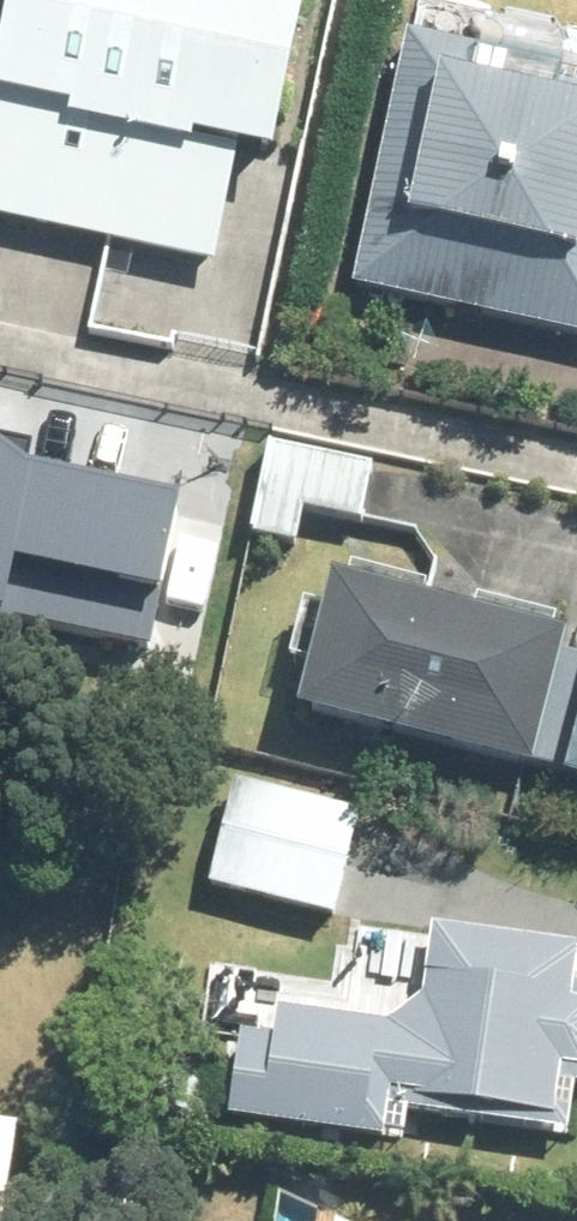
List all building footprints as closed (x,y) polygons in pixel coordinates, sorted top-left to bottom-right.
[(232,152),(264,158),(293,0),(4,0),(0,19),(0,212),(210,256),(232,152)] [(473,48),(475,39),(403,25),(349,282),(576,331),(576,70),(473,48)] [(371,460),(270,439),(252,528),(331,544),(339,503),(361,507),(371,460)] [(7,610),(16,567),(77,580),(68,623),(155,641),(184,498),(28,466),(0,446),(0,609),(7,610)] [(326,573),(294,700),(516,757),(523,759),(525,752),(552,643),(557,628),(523,621),(449,602),(396,588),(326,573)] [(557,775),(576,780),(576,699),(557,775)] [(367,827),(239,797),(214,901),(342,932),(367,827)] [(441,946),(430,1015),(396,1039),(288,1023),(283,1057),(250,1051),(239,1134),(393,1157),(398,1125),(573,1151),(576,1125),(576,965),(441,946)] [(13,1119),(0,1117),(0,1201),(13,1119)]
